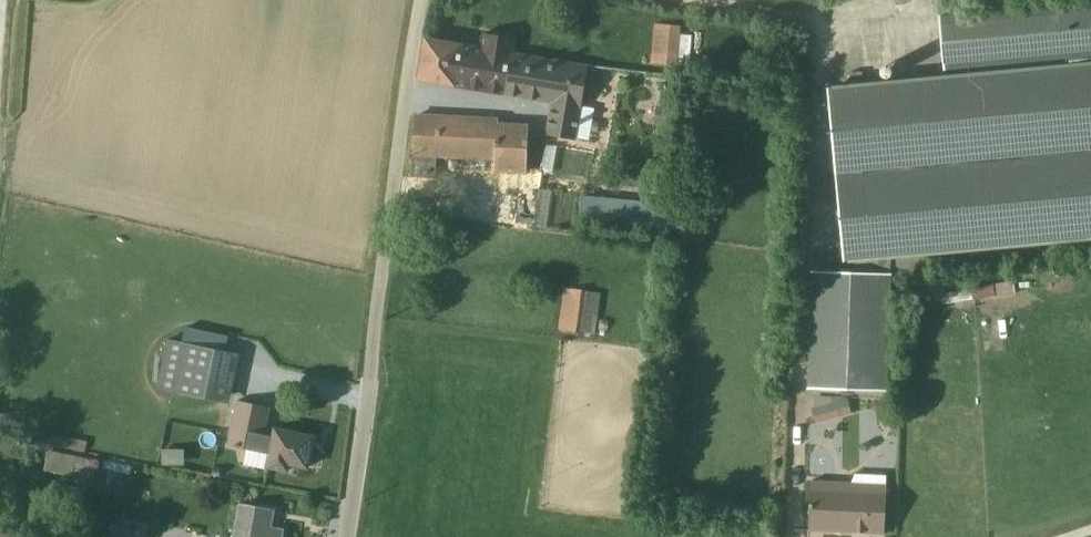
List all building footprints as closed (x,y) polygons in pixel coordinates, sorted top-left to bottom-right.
[(942,70),(1090,57),(1090,4),(939,17),(942,70)] [(679,27),(653,25),(650,64),(676,67),(676,64),(688,65),(690,37),(678,36),(679,27)] [(425,41),(418,80),(452,86),(452,89),(501,97),(510,55),(512,39),(484,34),(481,50),(425,41)] [(543,135),(572,141),(585,68),(510,55),(501,97),(549,105),(543,135)] [(918,81),(916,71),(914,70),(906,71),(905,72),(906,82),(828,91),(845,275),(810,273),(808,388),(886,390),(890,277),(924,275),(923,253),(1090,237),(1090,66),(918,81)] [(669,109),(655,107),(652,126),(667,128),(669,109)] [(414,117),(411,177),(434,179),(435,159),(493,161),(496,121),(414,117)] [(525,175),(527,125),(496,123),(493,161),(493,173),(525,175)] [(544,146),(540,173),(551,174),(555,148),(544,146)] [(537,190),(532,227),(545,229),(550,192),(537,190)] [(579,220),(682,229),(684,207),(593,198),(593,193),(582,192),(579,220)] [(585,291),(563,288),(557,330),(594,335),(600,294),(585,292),(585,291)] [(165,341),(156,390),(228,405),(238,358),(165,341)] [(850,416),(848,396),(812,399),(813,419),(850,416)] [(235,402),(226,446),(246,451),(242,466),(265,471),(266,468),(286,472),(287,465),(305,468),(312,439),(271,430),(269,437),(264,436),(269,409),(235,402)] [(86,443),(15,427),(13,437),(84,452),(86,443)] [(160,465),(183,466),(183,450),(160,450),(160,465)] [(49,452),(44,471),(71,477),(78,491),(96,483),(85,460),(49,452)] [(809,482),(807,531),(883,535),(885,477),(852,475),(850,484),(809,482)] [(238,504),(231,536),(281,536),(282,531),(269,528),(273,511),(238,504)] [(108,527),(110,536),(130,536),(127,523),(108,527)]
